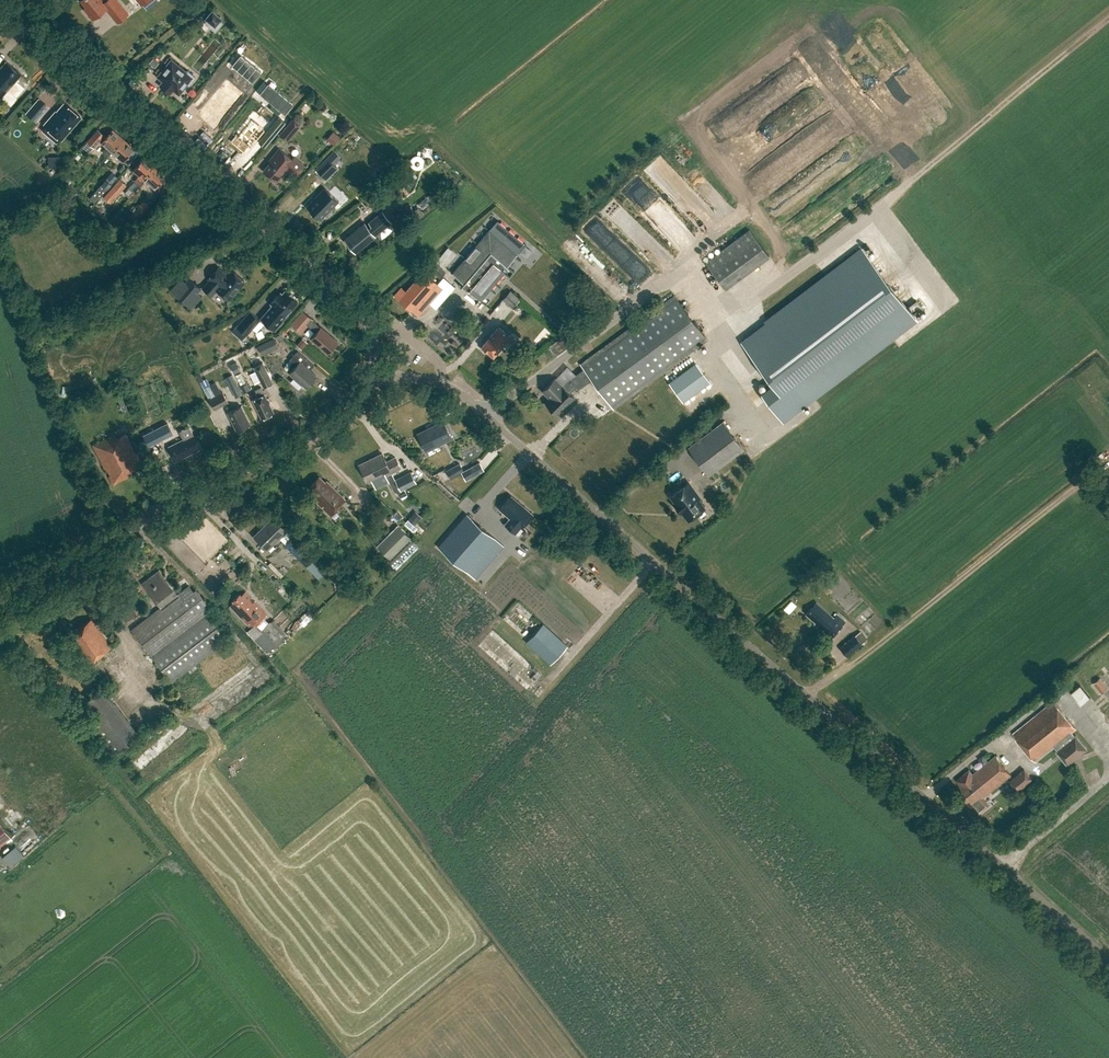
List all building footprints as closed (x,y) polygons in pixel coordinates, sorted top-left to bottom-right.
[(89,9),(87,11),(93,18),(106,7),(118,22),(129,13),(118,0),(105,0),(82,0),(89,9)] [(215,27),(221,19),(212,11),(205,19),(215,27)] [(817,45),(816,46),(822,53),(832,45),(810,18),(801,25),(817,45)] [(255,68),(262,59),(245,44),(237,55),(255,68)] [(163,80),(160,84),(170,92),(173,89),(179,93),(188,83),(189,84),(196,76),(188,70),(187,71),(172,58),(157,76),(163,80)] [(1,97),(22,73),(7,60),(0,68),(0,97),(1,97)] [(269,83),(260,94),(285,115),(294,104),(269,83)] [(25,113),(36,122),(49,106),(39,98),(25,113)] [(80,116),(65,103),(55,116),(53,115),(45,125),(46,126),(43,131),(48,136),(52,131),(61,138),(80,116)] [(230,129),(219,140),(234,153),(243,144),(245,146),(249,142),(246,140),(254,130),(257,133),(268,120),(250,104),(227,127),(230,129)] [(292,118),(279,134),(288,141),(301,125),(292,118)] [(124,138),(113,128),(101,142),(107,146),(102,151),(108,156),(112,151),(124,138)] [(332,131),(327,140),(336,146),(341,137),(332,131)] [(94,134),(87,142),(94,148),(101,140),(94,134)] [(124,138),(112,151),(123,161),(135,147),(124,138)] [(274,154),(275,155),(264,170),(277,181),(288,167),(296,174),(304,164),(294,156),(292,158),(280,147),(274,154)] [(372,153),(365,157),(375,176),(382,173),(372,153)] [(61,167),(60,156),(48,157),(48,168),(61,167)] [(145,156),(133,169),(145,179),(156,166),(145,156)] [(327,158),(316,169),(326,178),(336,167),(327,158)] [(156,166),(145,179),(155,189),(167,175),(156,166)] [(135,180),(138,173),(127,168),(124,174),(135,180)] [(108,188),(118,176),(112,171),(102,183),(108,188)] [(127,184),(120,178),(102,199),(109,205),(127,184)] [(313,206),(325,216),(340,201),(328,190),(313,206)] [(144,200),(131,215),(137,221),(150,206),(144,200)] [(404,207),(394,216),(399,222),(409,213),(404,207)] [(374,234),(390,221),(382,212),(369,223),(371,225),(369,227),(365,222),(345,239),(355,252),(375,235),(374,234)] [(490,230),(453,273),(465,283),(467,281),(473,286),(470,290),(482,301),(506,272),(501,269),(506,264),(508,266),(518,254),(516,253),(518,251),(519,252),(526,244),(498,220),(491,228),(492,229),(491,231),(490,230)] [(752,229),(706,260),(724,288),(771,258),(752,229)] [(448,248),(437,260),(445,267),(456,254),(448,248)] [(761,392),(783,422),(815,398),(814,397),(915,320),(861,249),(741,341),(773,383),(761,392)] [(440,278),(445,271),(435,262),(429,269),(440,278)] [(227,275),(218,267),(209,277),(211,279),(204,288),(211,294),(216,287),(229,298),(244,280),(232,269),(227,275)] [(401,287),(395,295),(419,316),(443,287),(423,270),(406,291),(401,287)] [(187,303),(201,287),(190,278),(176,293),(187,303)] [(298,301),(285,290),(282,294),(280,292),(271,302),(273,304),(260,318),(273,329),(298,301)] [(520,299),(510,290),(502,300),(512,309),(520,299)] [(545,402),(557,414),(574,397),(570,393),(575,387),(578,389),(592,380),(613,409),(707,339),(674,295),(580,365),(584,369),(572,377),(572,376),(562,386),(555,378),(542,390),(550,398),(545,402)] [(291,322),(301,331),(307,324),(312,318),(302,309),(291,322)] [(250,310),(236,326),(247,335),(261,319),(250,310)] [(312,318),(307,324),(311,327),(312,327),(317,331),(311,338),(328,352),(338,340),(321,326),(316,322),(312,318)] [(498,327),(483,346),(494,355),(509,336),(498,327)] [(550,347),(558,355),(570,343),(562,335),(550,347)] [(274,338),(257,346),(261,354),(278,345),(274,338)] [(454,340),(450,343),(456,348),(459,344),(454,340)] [(530,343),(526,348),(531,352),(537,345),(533,341),(531,344),(530,343)] [(303,363),(307,358),(297,349),(289,359),(296,365),(289,372),(294,376),(291,379),(291,381),(297,386),(300,386),(302,383),(306,386),(316,375),(303,363)] [(253,366),(263,387),(273,382),(263,361),(253,366)] [(696,363),(669,383),(683,402),(711,383),(696,363)] [(235,398),(242,395),(233,374),(226,377),(235,398)] [(203,388),(208,398),(221,392),(216,382),(203,388)] [(261,386),(255,389),(258,396),(252,399),(261,416),(273,410),(261,386)] [(221,392),(208,398),(213,409),(227,401),(222,391),(221,392)] [(120,399),(124,412),(129,411),(125,398),(120,399)] [(241,404),(228,411),(237,428),(250,422),(241,404)] [(444,418),(417,432),(426,450),(453,436),(444,418)] [(687,447),(708,475),(743,449),(722,421),(687,447)] [(160,426),(149,432),(155,442),(166,436),(160,426)] [(115,433),(95,443),(98,450),(99,453),(107,469),(109,468),(112,473),(110,474),(114,483),(132,474),(130,469),(142,463),(129,436),(127,431),(117,436),(115,433)] [(191,434),(168,446),(175,460),(198,448),(191,434)] [(385,475),(386,475),(394,491),(399,488),(401,491),(416,483),(411,471),(395,479),(391,472),(401,467),(395,456),(386,461),(382,452),(359,464),(368,482),(384,473),(385,475)] [(481,461),(470,467),(474,476),(485,470),(481,461)] [(460,462),(446,469),(451,477),(465,470),(460,462)] [(317,496),(315,499),(330,513),(345,499),(326,480),(325,481),(319,475),(308,487),(317,496)] [(681,511),(688,520),(704,507),(697,499),(699,498),(686,482),(669,496),(675,503),(673,505),(680,513),(681,511)] [(500,507),(510,516),(504,522),(516,533),(533,513),(512,494),(500,507)] [(422,517),(416,511),(408,519),(415,525),(422,517)] [(466,513),(437,546),(475,579),(504,546),(466,513)] [(273,516),(254,535),(267,548),(286,529),(273,516)] [(398,525),(377,546),(390,559),(411,538),(398,525)] [(285,544),(306,566),(315,557),(293,536),(285,544)] [(316,557),(306,567),(319,579),(329,568),(316,557)] [(160,569),(142,582),(161,606),(132,628),(173,682),(231,637),(205,604),(208,602),(197,588),(195,590),(190,584),(178,593),(160,569)] [(239,593),(233,599),(234,601),(230,605),(251,628),(266,614),(245,592),(241,595),(239,593)] [(126,619),(136,612),(123,595),(114,602),(126,619)] [(814,624),(820,630),(820,631),(830,640),(843,626),(817,602),(807,614),(816,622),(814,624)] [(311,610),(298,619),(303,625),(316,617),(311,610)] [(86,663),(114,642),(94,615),(65,637),(86,663)] [(269,620),(251,636),(267,653),(284,636),(283,635),(285,632),(273,620),(271,622),(269,620)] [(550,661),(565,644),(542,624),(535,632),(527,641),(550,661)] [(847,656),(862,644),(855,635),(840,648),(847,656)] [(1108,688),(1100,678),(1093,683),(1102,694),(1108,688)] [(1072,692),(1082,704),(1092,697),(1082,684),(1072,692)] [(104,687),(76,707),(112,756),(140,736),(104,687)] [(1075,737),(1071,733),(1076,729),(1053,701),(1012,735),(1035,763),(1054,747),(1057,752),(1067,765),(1086,749),(1075,736),(1075,737)] [(983,797),(1011,774),(996,755),(970,776),(966,772),(957,780),(960,784),(959,785),(963,789),(960,792),(972,806),(973,805),(979,813),(989,805),(983,797)] [(1024,770),(1009,781),(1018,792),(1032,780),(1024,770)] [(11,838),(0,824),(0,846),(11,838)] [(11,866),(24,855),(15,845),(2,856),(11,866)] [(1,899),(10,893),(4,884),(0,887),(0,897),(1,899)]
